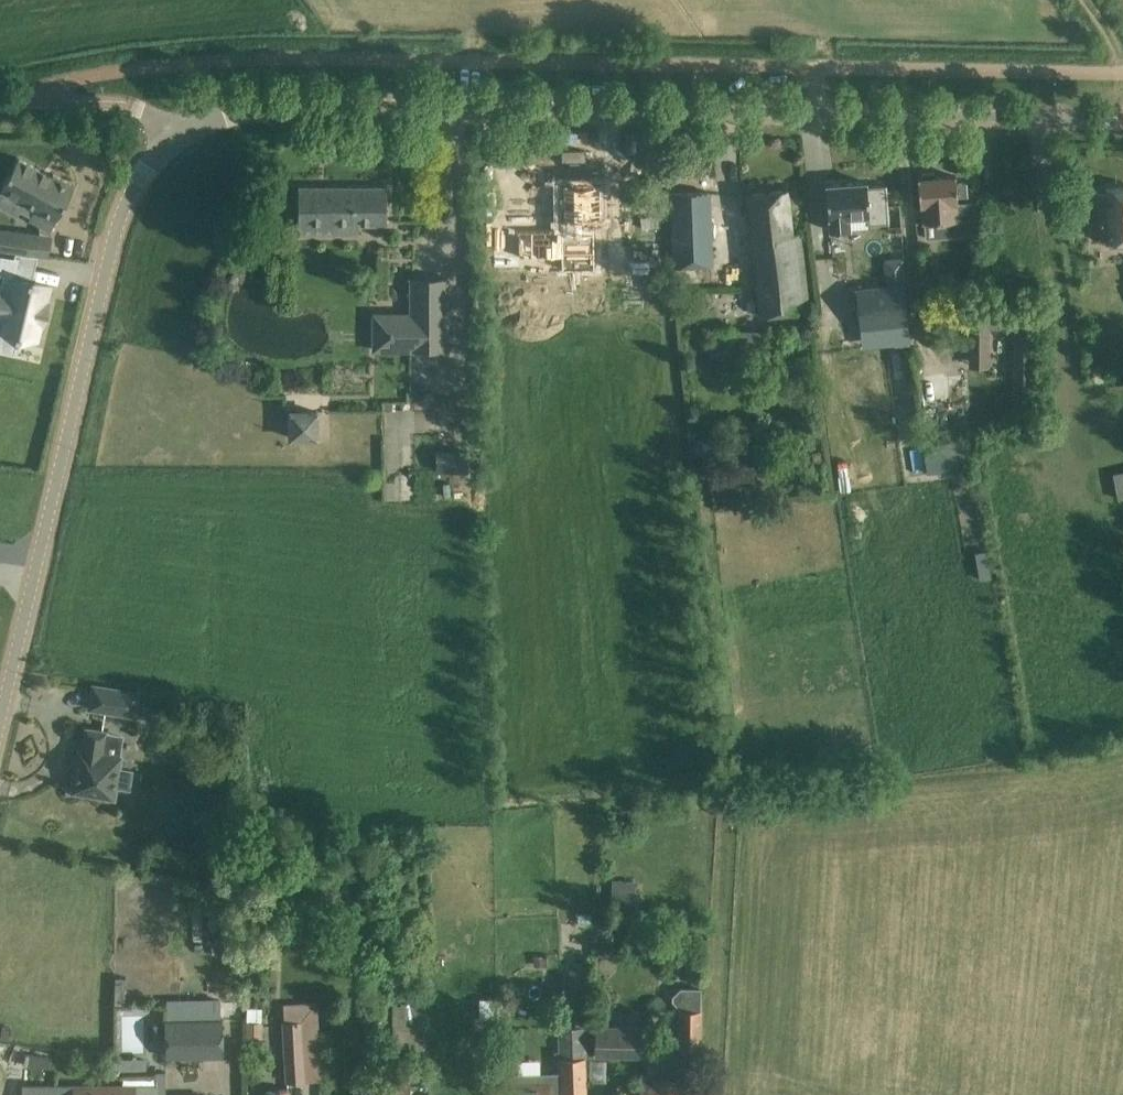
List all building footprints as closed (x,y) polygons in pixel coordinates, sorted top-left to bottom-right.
[(55,175),(54,177),(21,159),(4,190),(23,200),(22,202),(37,211),(32,221),(52,232),(57,222),(59,222),(78,187),(55,175)] [(918,178),(920,200),(920,205),(921,205),(923,223),(951,221),(952,236),(979,234),(983,200),(958,202),(957,197),(957,196),(967,195),(966,182),(956,182),(955,175),(935,177),(934,173),(921,174),(922,178),(918,178)] [(867,182),(826,185),(829,217),(829,219),(830,231),(850,229),(849,216),(867,214),(868,224),(889,223),(886,185),(871,186),(867,186),(867,182)] [(599,186),(550,185),(549,222),(557,223),(557,285),(593,285),(594,269),(588,269),(589,252),(595,253),(599,186)] [(387,187),(299,187),(299,234),(359,234),(359,224),(387,224),(387,187)] [(787,189),(747,194),(760,315),(808,310),(799,233),(792,234),(787,189)] [(710,192),(671,192),(670,268),(710,268),(710,192)] [(1107,194),(1108,198),(1098,198),(1101,246),(1110,245),(1110,251),(1122,250),(1122,193),(1107,194)] [(0,229),(0,249),(37,254),(40,234),(0,229)] [(12,350),(16,337),(20,338),(21,337),(30,339),(35,340),(36,335),(39,325),(40,321),(44,322),(48,305),(43,304),(44,300),(45,300),(47,290),(47,289),(48,285),(44,284),(34,281),(35,280),(30,279),(29,280),(11,276),(15,258),(0,256),(0,274),(4,275),(0,292),(0,347),(12,350)] [(373,331),(373,349),(448,349),(448,278),(413,277),(413,313),(392,313),(392,331),(373,331)] [(630,282),(611,283),(612,311),(631,311),(631,308),(630,298),(630,282)] [(904,284),(856,289),(860,328),(892,325),(894,345),(910,343),(904,284)] [(600,312),(600,291),(562,291),(562,312),(600,312)] [(631,308),(646,307),(646,297),(630,298),(631,308)] [(1032,381),(1032,302),(970,303),(970,350),(989,350),(989,326),(1014,326),(1014,381),(1032,381)] [(766,353),(765,329),(712,331),(713,354),(766,353)] [(923,375),(930,432),(974,426),(971,404),(955,406),(950,372),(923,375)] [(290,411),(290,438),(317,438),(317,411),(290,411)] [(914,441),(915,470),(971,467),(970,438),(914,441)] [(141,690),(92,682),(87,709),(137,717),(141,690)] [(74,781),(79,781),(78,792),(114,797),(116,785),(129,787),(131,771),(118,769),(124,735),(87,729),(84,751),(79,750),(74,781)] [(635,885),(613,884),(612,910),(634,911),(635,885)] [(590,968),(570,969),(570,989),(590,988),(590,968)] [(682,993),(681,1009),(700,1009),(700,993),(682,993)] [(299,1002),(283,1003),(284,1020),(282,1020),(286,1081),(305,1080),(299,1002)] [(606,1002),(592,1002),(591,1020),(606,1020),(606,1002)] [(700,1009),(681,1009),(680,1009),(680,1048),(700,1048),(700,1009)] [(221,1021),(165,1022),(166,1056),(222,1055),(221,1021)] [(245,1021),(245,1036),(258,1036),(258,1021),(245,1021)] [(425,1025),(392,1024),(392,1053),(425,1053),(425,1025)] [(506,1075),(507,1088),(505,1088),(506,1094),(587,1094),(585,1026),(559,1027),(560,1058),(560,1073),(506,1075)] [(645,1056),(645,1027),(597,1027),(597,1055),(645,1056)] [(684,1079),(680,1079),(680,1073),(682,1073),(683,1053),(650,1053),(649,1083),(641,1083),(640,1094),(684,1094),(684,1079)] [(377,1073),(377,1094),(410,1094),(410,1073),(377,1073)] [(158,1083),(73,1083),(73,1094),(158,1094),(158,1083)]
